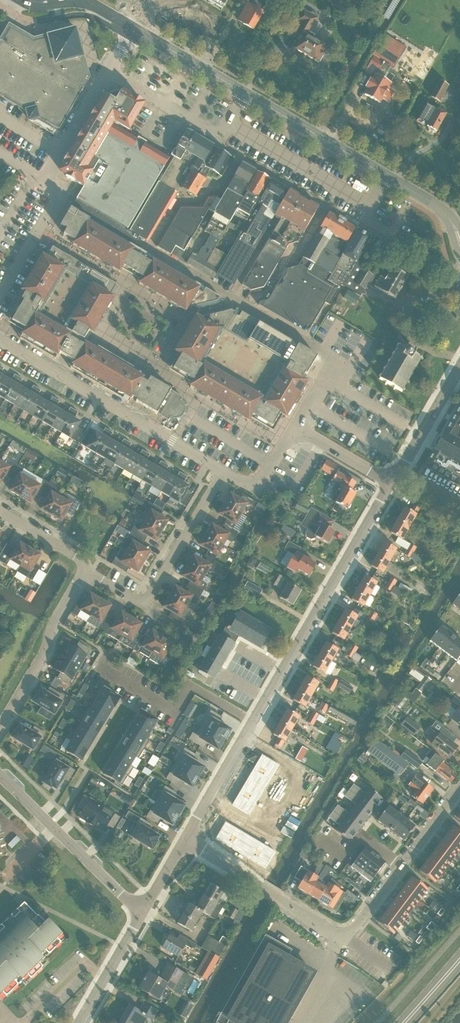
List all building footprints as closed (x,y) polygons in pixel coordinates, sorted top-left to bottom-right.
[(222,10),(228,0),(205,0),(222,10)] [(254,29),(264,11),(249,3),(239,20),(254,29)] [(299,34),(300,35),(294,47),(319,62),(328,47),(313,38),(315,35),(311,32),(319,18),(318,17),(319,15),(305,7),(297,20),(305,25),(299,34)] [(76,28),(49,36),(49,37),(34,41),(11,28),(3,41),(1,39),(0,41),(0,95),(27,110),(29,120),(39,117),(60,129),(84,88),(81,86),(87,77),(81,56),(83,55),(82,52),(81,52),(80,49),(78,46),(79,45),(80,45),(80,44),(80,43),(81,43),(81,42),(80,41),(80,40),(79,39),(78,39),(77,39),(76,39),(76,35),(76,32),(77,32),(76,28)] [(374,56),(365,72),(374,78),(381,67),(391,73),(407,48),(386,35),(378,48),(377,48),(373,55),(374,56)] [(428,60),(433,63),(439,53),(433,50),(428,60)] [(369,87),(365,94),(366,94),(380,102),(382,103),(384,99),(388,101),(395,89),(392,87),(394,83),(377,74),(373,82),(371,80),(368,85),(367,85),(369,87)] [(440,80),(431,96),(440,102),(450,85),(440,80)] [(125,119),(121,125),(129,130),(144,106),(144,105),(142,104),(132,98),(121,92),(120,94),(118,93),(110,95),(108,97),(106,96),(98,109),(92,120),(85,132),(78,143),(71,155),(65,165),(63,169),(62,171),(61,171),(67,175),(68,176),(67,178),(74,182),(76,183),(76,182),(84,187),(99,161),(94,158),(114,124),(119,116),(125,119)] [(437,133),(447,115),(438,109),(428,103),(417,121),(429,128),(428,128),(429,128),(430,131),(433,133),(435,132),(437,133)] [(128,230),(157,180),(170,157),(119,128),(121,125),(125,119),(119,116),(114,124),(94,158),(99,161),(84,187),(84,188),(78,198),(128,230)] [(202,170),(214,150),(212,149),(213,146),(188,131),(177,150),(174,150),(172,154),(173,156),(175,158),(172,163),(188,172),(190,173),(191,174),(192,172),(197,174),(200,169),(202,170)] [(197,174),(205,179),(207,175),(212,178),(212,177),(217,180),(222,175),(232,157),(215,147),(214,150),(202,170),(200,169),(197,174)] [(177,192),(188,172),(172,163),(161,183),(177,192)] [(214,216),(209,224),(223,233),(227,227),(229,224),(230,222),(234,214),(244,198),(241,197),(256,171),(242,163),(227,190),(215,210),(216,211),(214,216)] [(248,220),(259,201),(258,201),(270,179),(270,178),(258,171),(257,172),(256,171),(241,197),(244,198),(234,214),(247,222),(248,220)] [(205,179),(197,174),(192,172),(191,174),(190,173),(182,188),(196,196),(205,180),(205,179)] [(177,192),(161,183),(157,180),(128,230),(139,237),(148,242),(177,192)] [(241,233),(228,256),(220,270),(238,280),(256,249),(273,219),(280,206),(277,204),(281,199),(287,189),(272,180),(260,202),(259,201),(248,220),(248,221),(241,233)] [(362,186),(370,190),(373,183),(365,180),(362,186)] [(298,242),(319,207),(290,191),(276,215),(275,216),(281,219),(269,239),(286,249),(289,245),(298,242)] [(188,246),(192,238),(217,196),(207,196),(201,206),(180,206),(170,225),(165,234),(188,246)] [(139,237),(128,230),(78,198),(61,226),(67,230),(64,234),(75,241),(73,244),(120,272),(123,266),(127,268),(130,267),(131,268),(141,250),(134,246),(139,237)] [(357,230),(342,221),(329,213),(298,266),(286,269),(269,300),(260,302),(259,305),(308,333),(325,302),(330,305),(339,290),(327,282),(357,230)] [(229,224),(227,227),(233,230),(236,225),(230,222),(229,224)] [(211,234),(220,239),(223,233),(209,224),(205,230),(211,234)] [(371,238),(358,230),(357,230),(327,282),(339,290),(340,287),(340,288),(342,285),(343,286),(357,263),(356,263),(371,238)] [(185,251),(188,246),(165,234),(157,246),(171,255),(176,247),(185,251)] [(214,248),(220,239),(211,234),(203,247),(212,252),(214,248)] [(264,287),(286,249),(269,239),(242,285),(252,290),(264,287)] [(207,262),(212,252),(203,247),(203,246),(197,256),(207,262)] [(43,256),(22,291),(26,292),(22,299),(24,300),(14,318),(15,323),(26,329),(20,338),(55,359),(58,352),(73,361),(71,368),(124,400),(126,396),(131,399),(132,397),(137,400),(136,402),(157,414),(159,411),(170,417),(174,419),(178,418),(181,417),(184,414),(185,411),(185,409),(185,406),(183,402),(181,400),(169,393),(171,390),(98,347),(85,339),(90,330),(93,333),(114,298),(110,296),(116,287),(115,283),(55,248),(51,249),(46,258),(43,256)] [(228,256),(214,248),(212,252),(207,262),(220,270),(228,256)] [(176,249),(172,256),(180,260),(184,253),(176,249)] [(220,270),(207,262),(197,256),(193,253),(187,264),(214,280),(220,270)] [(218,300),(220,297),(149,254),(138,272),(139,273),(139,276),(143,278),(139,284),(186,311),(189,306),(192,307),(218,301),(218,300)] [(374,275),(363,269),(356,265),(344,286),(361,296),(365,289),(368,285),(374,275)] [(375,287),(396,299),(409,276),(393,267),(386,279),(375,273),(374,275),(368,285),(374,289),(375,287)] [(360,297),(348,290),(344,297),(356,304),(360,297)] [(318,357),(306,350),(237,309),(235,311),(232,310),(204,317),(202,320),(197,316),(176,351),(182,355),(175,366),(177,370),(194,380),(191,387),(249,421),(252,415),(270,425),(274,424),(280,414),(286,417),(307,382),(302,379),(305,374),(307,375),(318,357)] [(411,348),(410,348),(410,347),(409,348),(408,347),(407,349),(405,348),(401,346),(400,345),(399,345),(398,344),(397,346),(398,346),(396,351),(395,353),(393,352),(392,354),(394,355),(390,361),(389,360),(388,361),(390,362),(386,368),(384,367),(384,369),(385,370),(381,376),(380,375),(379,376),(381,377),(380,379),(386,382),(385,384),(387,385),(388,383),(395,387),(394,389),(395,390),(396,388),(402,392),(403,390),(405,391),(406,390),(404,389),(408,383),(409,384),(410,382),(408,382),(412,375),(414,376),(414,375),(413,374),(416,368),(418,369),(419,367),(417,366),(421,360),(423,361),(423,359),(421,358),(422,358),(421,357),(416,355),(417,355),(415,354),(416,352),(415,351),(414,350),(413,350),(411,349),(411,348)] [(15,383),(6,378),(0,387),(0,396),(5,399),(15,383)] [(15,405),(24,389),(15,383),(5,399),(15,405)] [(24,410),(33,394),(24,389),(15,405),(24,410)] [(33,416),(43,400),(33,394),(24,410),(33,416)] [(43,421),(52,405),(43,400),(33,416),(43,421)] [(52,427),(61,411),(52,405),(43,421),(52,427)] [(439,442),(425,466),(459,485),(459,406),(439,442)] [(61,432),(71,416),(61,411),(52,427),(61,432)] [(71,416),(61,432),(71,438),(77,441),(83,431),(77,427),(80,422),(71,416)] [(96,453),(105,437),(91,428),(81,444),(96,453)] [(105,458),(115,442),(105,437),(96,453),(105,458)] [(28,449),(13,440),(10,446),(24,454),(28,449)] [(115,464),(124,448),(115,442),(105,458),(115,464)] [(124,469),(133,453),(124,448),(115,464),(124,469)] [(133,475),(143,459),(133,453),(124,469),(133,475)] [(142,480),(152,464),(143,459),(133,475),(142,480)] [(333,471),(336,465),(327,460),(324,466),(333,471)] [(19,465),(13,462),(10,467),(0,461),(0,484),(7,473),(12,476),(19,465)] [(152,486),(161,470),(152,464),(142,480),(152,486)] [(31,480),(21,474),(24,468),(19,465),(12,476),(17,479),(11,490),(21,497),(31,480)] [(161,491),(170,475),(161,470),(152,486),(161,491)] [(356,482),(347,477),(337,472),(333,480),(330,485),(336,488),(330,499),(347,509),(356,493),(351,491),(356,482)] [(170,497),(180,481),(170,475),(161,491),(170,497)] [(43,494),(50,483),(44,480),(41,486),(31,480),(21,497),(31,503),(38,491),(43,494)] [(55,487),(55,486),(57,483),(52,480),(50,483),(43,494),(48,497),(42,509),(52,515),(62,498),(56,495),(58,492),(57,488),(55,487)] [(180,481),(170,497),(180,502),(186,492),(189,487),(180,481)] [(62,498),(52,515),(62,521),(69,509),(74,513),(81,502),(65,492),(62,498)] [(180,502),(180,503),(185,506),(191,495),(186,492),(180,502)] [(242,514),(248,504),(253,507),(256,502),(245,495),(242,500),(231,494),(225,504),(242,514)] [(307,515),(311,507),(299,501),(295,508),(307,515)] [(145,521),(162,531),(168,521),(157,514),(160,508),(149,502),(146,507),(151,511),(145,521)] [(236,524),(242,514),(225,504),(219,514),(230,521),(227,526),(233,529),(236,524)] [(398,520),(409,527),(417,515),(416,514),(420,509),(414,505),(411,511),(405,508),(398,520)] [(312,508),(304,520),(311,524),(312,525),(310,529),(308,529),(306,533),(307,537),(311,540),(315,539),(316,536),(328,543),(335,531),(330,529),(335,521),(319,512),(312,508)] [(119,526),(124,529),(127,523),(122,520),(119,526)] [(402,539),(409,527),(398,520),(391,533),(402,539)] [(156,541),(162,531),(145,521),(142,527),(136,523),(134,527),(130,533),(142,539),(145,534),(156,541)] [(284,524),(280,531),(285,534),(289,527),(284,524)] [(227,526),(224,531),(212,525),(206,535),(223,545),(226,540),(232,543),(238,533),(233,529),(227,526)] [(142,539),(130,533),(121,548),(127,552),(144,562),(150,552),(138,545),(142,539)] [(217,555),(223,545),(206,535),(200,545),(212,552),(209,557),(214,560),(215,560),(217,555)] [(288,551),(280,564),(287,568),(295,572),(297,569),(309,576),(316,564),(308,560),(309,559),(298,553),(301,548),(289,541),(284,549),(288,551)] [(31,549),(20,543),(15,551),(6,545),(0,555),(0,561),(7,565),(10,560),(21,566),(31,549)] [(401,552),(392,547),(385,543),(378,555),(390,561),(395,563),(401,552)] [(408,549),(414,553),(417,547),(411,544),(408,549)] [(32,581),(33,580),(39,569),(34,566),(41,555),(31,549),(21,566),(17,572),(32,581)] [(425,560),(414,553),(408,549),(405,554),(422,565),(425,560)] [(138,572),(144,562),(127,552),(121,561),(116,558),(112,564),(123,570),(126,565),(138,572)] [(383,573),(390,561),(378,555),(372,566),(383,573)] [(209,557),(206,562),(194,556),(188,566),(205,576),(208,571),(210,573),(216,573),(218,575),(224,566),(215,560),(214,560),(209,557)] [(252,557),(247,565),(253,568),(257,560),(252,557)] [(266,561),(264,567),(275,572),(278,566),(266,561)] [(202,580),(205,576),(188,566),(182,576),(193,583),(190,588),(201,595),(204,590),(205,589),(207,584),(202,580)] [(219,575),(215,581),(220,584),(224,578),(219,575)] [(292,605),(301,590),(291,584),(292,582),(280,576),(275,586),(280,589),(282,585),(287,588),(281,598),(292,605)] [(359,588),(370,595),(377,583),(366,576),(359,588)] [(263,590),(243,578),(238,586),(258,598),(263,590)] [(392,578),(389,583),(394,586),(398,581),(392,578)] [(392,591),(394,586),(389,583),(386,588),(392,591)] [(401,583),(398,588),(410,595),(412,590),(401,583)] [(201,595),(190,588),(187,593),(176,587),(170,597),(187,607),(189,602),(195,605),(201,595)] [(359,588),(352,600),(363,607),(365,604),(370,596),(370,595),(359,588)] [(26,599),(30,601),(35,593),(31,590),(26,599)] [(72,613),(88,622),(91,616),(101,600),(91,593),(84,605),(79,602),(72,613)] [(187,607),(170,597),(164,607),(175,614),(172,619),(173,620),(183,626),(192,610),(187,607)] [(103,631),(110,620),(104,617),(111,606),(101,600),(91,616),(88,622),(103,631)] [(372,625),(375,620),(368,617),(369,616),(356,609),(353,614),(346,610),(339,622),(351,628),(356,630),(362,619),(372,625)] [(372,611),(370,610),(368,613),(370,614),(369,616),(368,617),(378,622),(381,616),(378,615),(378,614),(372,611)] [(207,611),(203,617),(210,620),(213,615),(207,611)] [(110,620),(103,631),(109,634),(119,640),(132,618),(122,612),(115,623),(110,620)] [(241,612),(231,630),(240,635),(261,647),(271,630),(241,612)] [(132,618),(119,640),(129,646),(134,650),(141,639),(135,636),(142,624),(132,618)] [(344,640),(351,628),(339,622),(333,633),(344,640)] [(198,627),(195,632),(200,635),(204,630),(198,627)] [(219,635),(199,670),(215,679),(240,635),(231,630),(230,629),(230,628),(228,627),(227,628),(226,627),(221,636),(219,635)] [(430,641),(439,648),(450,634),(441,627),(430,641)] [(153,653),(163,636),(153,630),(146,642),(141,639),(134,650),(140,653),(140,652),(150,658),(153,653)] [(200,637),(190,631),(183,641),(193,647),(200,637)] [(439,648),(448,654),(459,640),(450,634),(439,648)] [(150,659),(160,665),(165,668),(172,657),(166,654),(173,642),(163,636),(153,653),(150,658),(150,659)] [(448,654),(457,661),(459,657),(459,641),(459,640),(448,654)] [(183,641),(180,647),(190,653),(193,647),(183,641)] [(61,655),(81,667),(87,656),(87,655),(90,650),(79,643),(76,649),(69,645),(64,652),(64,651),(62,653),(61,655)] [(343,654),(338,651),(338,650),(327,644),(320,655),(331,662),(337,665),(343,654)] [(350,649),(356,653),(359,648),(352,644),(350,649)] [(350,649),(346,655),(353,658),(356,653),(350,649)] [(73,680),(81,667),(61,655),(58,661),(59,661),(54,669),(61,673),(58,678),(58,679),(61,681),(68,685),(72,680),(73,680)] [(134,661),(143,667),(147,661),(137,655),(134,661)] [(325,673),(331,662),(320,655),(313,667),(325,673)] [(361,658),(359,662),(363,665),(363,666),(370,669),(373,671),(372,672),(376,674),(379,669),(372,666),(373,664),(361,658)] [(421,666),(424,668),(429,661),(426,659),(421,666)] [(415,667),(409,675),(420,683),(416,688),(422,693),(432,680),(415,667)] [(426,669),(433,675),(435,672),(428,667),(426,669)] [(435,672),(433,675),(440,680),(442,677),(435,672)] [(56,677),(51,686),(56,689),(61,681),(58,679),(58,678),(56,677)] [(301,689),(312,695),(319,683),(308,677),(301,689)] [(330,683),(336,686),(339,681),(333,678),(330,683)] [(341,681),(338,687),(350,694),(353,688),(341,681)] [(333,692),(336,686),(330,683),(327,688),(333,692)] [(95,696),(98,698),(99,698),(114,707),(120,698),(113,694),(101,686),(95,696)] [(65,697),(50,688),(47,693),(42,691),(40,695),(38,694),(34,702),(55,714),(65,697)] [(305,707),(312,695),(301,689),(294,700),(305,707)] [(99,698),(93,707),(109,716),(114,707),(99,698)] [(455,698),(450,704),(458,710),(452,718),(459,724),(459,702),(455,698)] [(326,713),(330,706),(323,702),(319,709),(326,713)] [(84,714),(103,725),(107,719),(109,716),(93,707),(94,706),(90,704),(84,714)] [(281,723),(292,729),(299,717),(288,710),(281,723)] [(136,721),(152,730),(157,721),(142,711),(136,721),(137,721),(136,721)] [(211,711),(202,726),(224,740),(230,730),(219,723),(222,718),(211,711)] [(314,711),(311,716),(317,720),(320,715),(314,711)] [(100,730),(103,725),(84,714),(79,722),(97,733),(98,733),(100,730)] [(393,721),(385,715),(379,723),(387,729),(393,721)] [(311,716),(308,721),(314,725),(317,720),(311,716)] [(407,719),(401,726),(407,731),(413,724),(407,719)] [(317,720),(314,725),(320,728),(323,723),(317,720)] [(343,720),(339,725),(348,731),(351,726),(343,720)] [(146,739),(147,739),(152,730),(136,721),(133,726),(131,730),(132,730),(146,739)] [(457,738),(443,726),(436,721),(431,729),(439,735),(432,744),(449,756),(457,746),(453,743),(457,738)] [(97,733),(79,722),(74,731),(77,733),(93,742),(96,737),(98,734),(98,733),(97,733)] [(285,742),(292,729),(281,723),(274,735),(279,738),(276,744),(281,747),(285,741),(285,742)] [(34,750),(40,739),(42,740),(46,734),(35,727),(32,732),(21,726),(18,731),(17,730),(13,737),(34,750)] [(224,740),(202,726),(197,736),(193,733),(190,739),(204,748),(207,742),(219,749),(224,740)] [(150,741),(147,739),(146,739),(132,730),(131,730),(129,733),(126,738),(145,750),(150,741)] [(77,734),(72,742),(87,750),(87,751),(89,748),(92,743),(93,742),(77,733),(77,734)] [(136,756),(139,758),(145,750),(126,738),(123,744),(121,747),(136,756)] [(376,739),(367,751),(380,761),(396,772),(393,776),(397,780),(400,776),(409,764),(389,749),(376,739)] [(87,750),(72,742),(71,743),(66,751),(82,760),(85,754),(86,752),(87,751),(87,750)] [(50,749),(44,746),(41,751),(47,754),(50,749)] [(130,765),(136,756),(121,747),(119,751),(119,750),(115,756),(130,765)] [(266,748),(259,760),(275,770),(276,770),(283,757),(266,748)] [(176,764),(198,777),(204,768),(193,761),(196,755),(185,749),(176,764)] [(401,757),(418,769),(423,763),(406,750),(401,757)] [(444,762),(434,754),(434,753),(430,750),(425,756),(430,759),(427,763),(452,783),(458,775),(443,763),(444,762)] [(299,753),(296,759),(301,762),(304,757),(305,756),(299,753)] [(125,774),(130,765),(115,756),(112,761),(113,762),(111,765),(125,774)] [(259,760),(251,773),(268,782),(275,770),(259,760)] [(57,789),(63,778),(68,781),(75,771),(69,767),(68,769),(55,761),(50,770),(52,771),(44,783),(52,787),(52,786),(57,789)] [(111,765),(110,764),(108,768),(104,774),(123,785),(129,776),(125,774),(111,765)] [(192,787),(198,777),(176,764),(167,779),(178,785),(181,780),(192,787)] [(251,773),(244,786),(260,795),(268,782),(251,773)] [(434,789),(420,779),(416,776),(409,785),(415,790),(411,795),(423,804),(434,789)] [(354,784),(349,790),(375,810),(383,799),(369,788),(365,793),(354,784)] [(244,786),(237,798),(253,808),(260,795),(244,786)] [(156,802),(179,815),(180,812),(182,813),(186,807),(173,799),(176,793),(166,787),(156,802)] [(356,805),(353,809),(367,820),(375,810),(349,790),(345,796),(356,805)] [(92,824),(103,806),(91,799),(90,799),(85,796),(78,807),(84,810),(79,817),(87,822),(86,822),(88,824),(91,825),(92,824)] [(407,801),(400,796),(398,798),(405,804),(407,801)] [(408,803),(416,808),(418,805),(410,800),(408,803)] [(178,816),(179,815),(156,802),(147,817),(158,823),(161,818),(173,825),(178,816)] [(338,805),(333,811),(359,831),(367,820),(353,809),(349,814),(338,805)] [(115,813),(103,806),(92,824),(91,825),(94,827),(96,828),(96,827),(104,832),(108,825),(114,828),(120,818),(115,814),(115,813)] [(378,821),(387,828),(398,813),(389,807),(378,821)] [(422,813),(420,816),(425,819),(429,814),(425,810),(422,813)] [(131,820),(134,815),(129,811),(126,816),(131,820)] [(359,831),(333,811),(329,817),(340,826),(336,831),(349,840),(351,841),(352,840),(359,831)] [(387,828),(395,834),(406,820),(398,813),(387,828)] [(159,837),(148,830),(152,825),(141,818),(137,824),(139,825),(132,837),(134,838),(133,840),(139,844),(141,842),(153,849),(157,842),(156,841),(159,837)] [(406,820),(395,834),(403,840),(404,841),(405,840),(415,827),(406,820)] [(228,823),(218,840),(230,847),(240,830),(228,823)] [(445,837),(459,848),(459,831),(454,826),(445,837)] [(230,847),(243,854),(253,837),(240,830),(230,847)] [(13,849),(22,840),(17,836),(8,845),(13,849)] [(253,837),(243,854),(255,862),(265,845),(253,837)] [(452,860),(459,850),(459,848),(445,837),(437,848),(452,860)] [(265,845),(255,862),(269,869),(279,852),(265,845)] [(351,867),(361,875),(376,855),(366,847),(351,867)] [(437,848),(428,860),(444,872),(452,860),(437,848)] [(376,855),(361,875),(371,882),(386,862),(376,855)] [(444,872),(428,860),(420,871),(435,883),(444,872)] [(302,867),(295,878),(302,882),(298,888),(309,894),(319,877),(325,866),(320,863),(316,870),(316,871),(314,874),(302,867)] [(325,866),(319,877),(324,880),(331,868),(326,865),(325,866)] [(319,877),(309,894),(319,901),(327,887),(329,883),(324,880),(319,877)] [(413,877),(404,888),(420,900),(428,889),(413,877)] [(327,887),(319,901),(330,907),(330,906),(334,909),(344,892),(340,889),(342,886),(332,878),(329,883),(327,887)] [(355,883),(348,878),(346,880),(353,886),(355,883)] [(204,896),(217,904),(225,891),(211,883),(204,896)] [(420,900),(404,888),(395,900),(411,911),(420,900)] [(222,907),(217,904),(204,896),(197,908),(203,912),(210,916),(215,919),(216,919),(223,908),(222,907)] [(403,923),(411,911),(395,900),(387,911),(403,923)] [(45,923),(41,919),(38,916),(25,902),(24,903),(23,904),(20,906),(17,910),(11,915),(16,919),(6,929),(2,925),(0,927),(0,996),(3,993),(6,996),(19,983),(16,980),(20,976),(24,979),(28,975),(31,979),(43,967),(40,963),(45,958),(41,955),(46,950),(50,953),(55,948),(61,942),(58,939),(63,934),(49,920),(45,923)] [(433,902),(430,907),(436,911),(439,906),(433,902)] [(203,912),(197,908),(189,904),(178,923),(192,931),(203,912)] [(241,913),(238,911),(233,908),(228,917),(233,920),(234,918),(238,920),(241,913)] [(403,923),(387,911),(378,922),(394,934),(403,923)] [(411,931),(407,936),(414,941),(418,936),(411,931)] [(284,945),(266,935),(216,1022),(286,1022),(314,973),(271,948),(275,941),(284,945)] [(222,936),(219,942),(208,936),(205,942),(216,948),(213,954),(219,957),(219,958),(229,940),(222,936)] [(192,951),(196,945),(183,938),(180,943),(169,937),(163,948),(178,957),(184,946),(192,951)] [(209,952),(213,954),(216,948),(205,942),(202,947),(209,952)] [(219,957),(213,954),(209,952),(196,974),(206,979),(219,957)] [(182,996),(193,978),(168,964),(159,979),(148,973),(140,988),(158,999),(166,986),(174,991),(182,996)] [(158,1011),(144,1003),(139,1012),(129,1006),(119,1022),(130,1022),(131,1021),(134,1022),(144,1022),(148,1017),(153,1020),(158,1011)]
